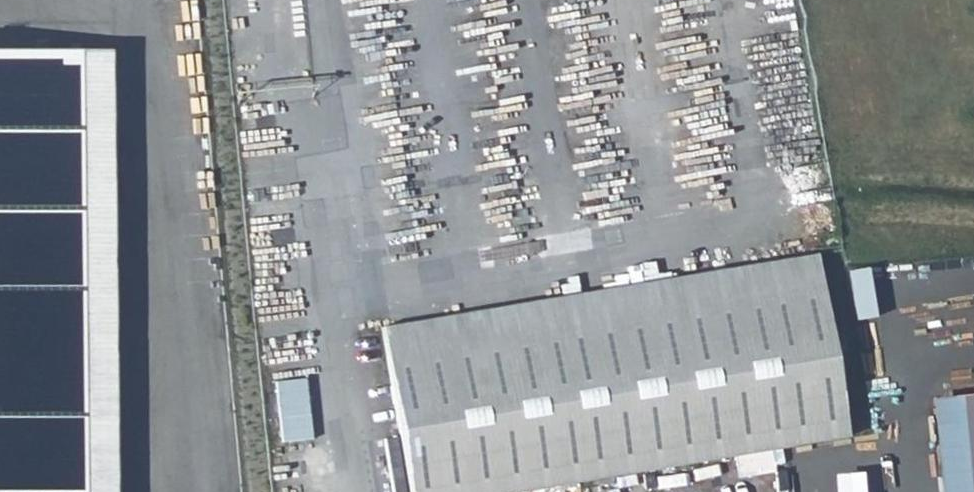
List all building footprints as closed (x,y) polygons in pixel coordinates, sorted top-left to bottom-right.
[(11,47),(12,19),(0,19),(0,47),(11,47)] [(109,61),(81,62),(84,491),(112,491),(109,61)] [(0,63),(0,491),(84,491),(81,62),(0,63)] [(377,328),(382,353),(816,279),(813,255),(377,328)] [(857,318),(875,315),(867,267),(849,270),(857,318)] [(406,491),(505,491),(843,434),(816,279),(382,353),(406,491)] [(308,379),(279,380),(283,438),(311,437),(308,379)] [(947,393),(956,491),(973,491),(973,390),(947,393)] [(927,395),(936,491),(956,491),(947,393),(927,395)] [(837,491),(867,491),(866,472),(837,472),(837,491)]
